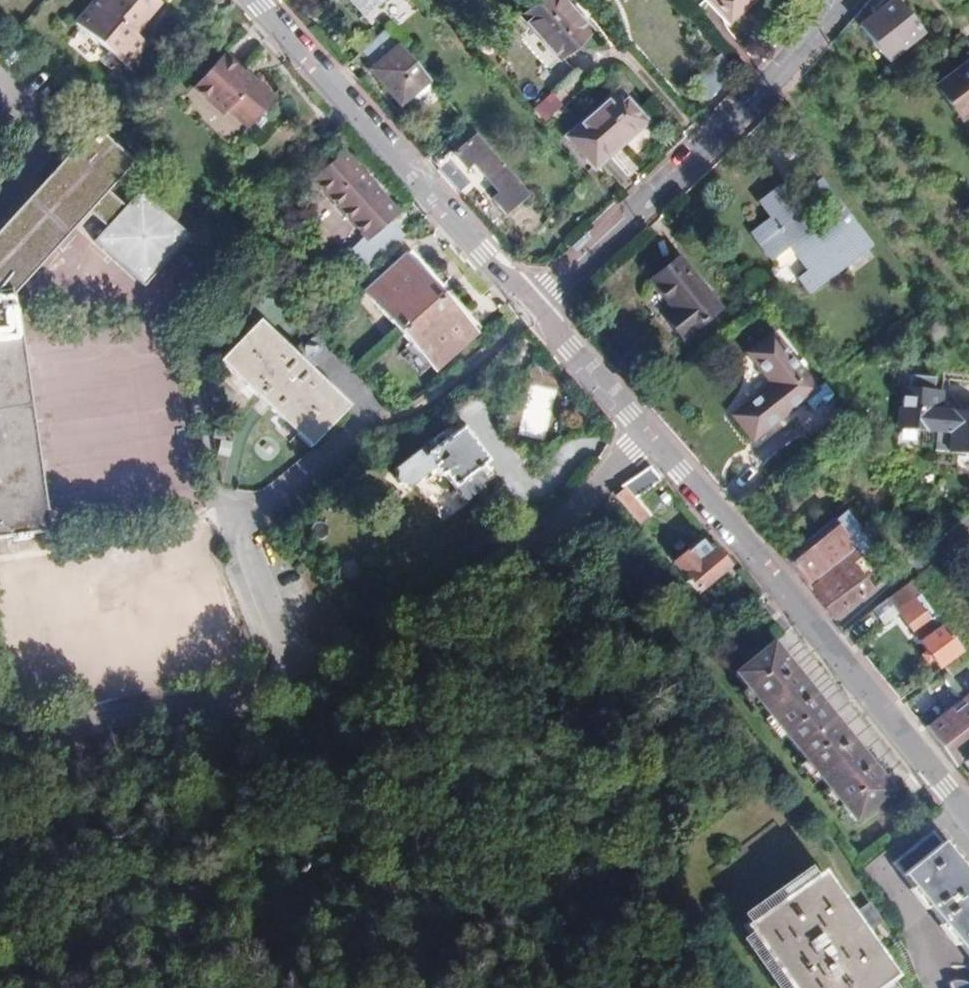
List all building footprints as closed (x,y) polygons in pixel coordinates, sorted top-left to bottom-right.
[(143,0),(94,0),(70,28),(120,71),(139,49),(125,38),(152,8),(143,0)] [(356,11),(369,0),(346,0),(356,11)] [(586,38),(552,0),(538,0),(515,20),(555,64),(534,83),(548,98),(569,79),(557,64),(586,38)] [(748,0),(707,0),(726,21),(748,0)] [(892,6),(856,32),(879,63),(914,38),(892,6)] [(382,34),(359,55),(374,72),(397,51),(382,34)] [(426,84),(409,64),(397,51),(374,72),(370,76),(400,108),(426,84)] [(968,113),(968,61),(939,83),(963,117),(968,113)] [(212,108),(242,134),(271,102),(241,75),(236,80),(220,65),(194,95),(211,110),(212,108)] [(569,143),(597,170),(643,124),(615,96),(569,143)] [(528,198),(463,126),(440,147),(506,219),(528,198)] [(48,535),(17,315),(14,295),(90,213),(112,232),(102,242),(148,286),(189,243),(176,231),(185,220),(167,203),(158,213),(143,199),(129,213),(108,194),(140,160),(109,131),(102,138),(96,132),(63,167),(59,163),(46,177),(50,182),(0,236),(0,543),(14,541),(15,544),(27,544),(27,538),(48,535)] [(375,242),(402,216),(346,156),(319,181),(375,242)] [(810,298),(872,250),(820,183),(807,193),(827,218),(808,233),(774,190),(757,203),(769,219),(749,234),(770,262),(790,247),(809,272),(797,281),(810,298)] [(437,374),(475,338),(404,259),(365,295),(437,374)] [(679,342),(718,313),(678,262),(650,283),(671,311),(661,319),(679,342)] [(269,402),(312,443),(352,401),(314,365),(317,361),(304,349),(301,352),(262,315),(222,357),(269,402)] [(814,393),(769,338),(746,356),(771,387),(758,397),(778,422),(814,393)] [(932,388),(933,377),(907,375),(905,394),(913,395),(910,428),(935,430),(934,451),(968,454),(968,410),(939,408),(941,389),(932,388)] [(518,433),(545,440),(556,390),(530,384),(518,433)] [(778,422),(758,397),(730,420),(751,444),(778,422)] [(444,477),(462,505),(501,482),(479,451),(480,446),(479,443),(478,440),(476,437),(473,434),(471,433),(467,432),(464,428),(424,456),(419,449),(395,466),(397,469),(395,476),(398,481),(402,482),(407,484),(408,487),(435,470),(441,479),(444,477)] [(636,504),(662,482),(649,468),(622,486),(626,491),(615,500),(640,529),(650,521),(636,504)] [(867,542),(837,510),(825,520),(854,553),(867,542)] [(866,589),(843,563),(854,553),(825,520),(781,559),(832,618),(866,589)] [(698,598),(728,569),(715,554),(712,557),(700,544),(671,567),(698,598)] [(959,650),(940,625),(934,630),(913,604),(912,605),(899,590),(884,603),(937,666),(959,650)] [(913,777),(792,631),(737,678),(856,825),(913,777)] [(924,728),(956,766),(963,760),(968,756),(968,692),(924,728)] [(933,847),(892,886),(968,985),(968,888),(933,847)] [(894,981),(817,879),(745,934),(785,987),(885,987),(894,981)] [(853,910),(863,929),(879,919),(869,901),(853,910)]
